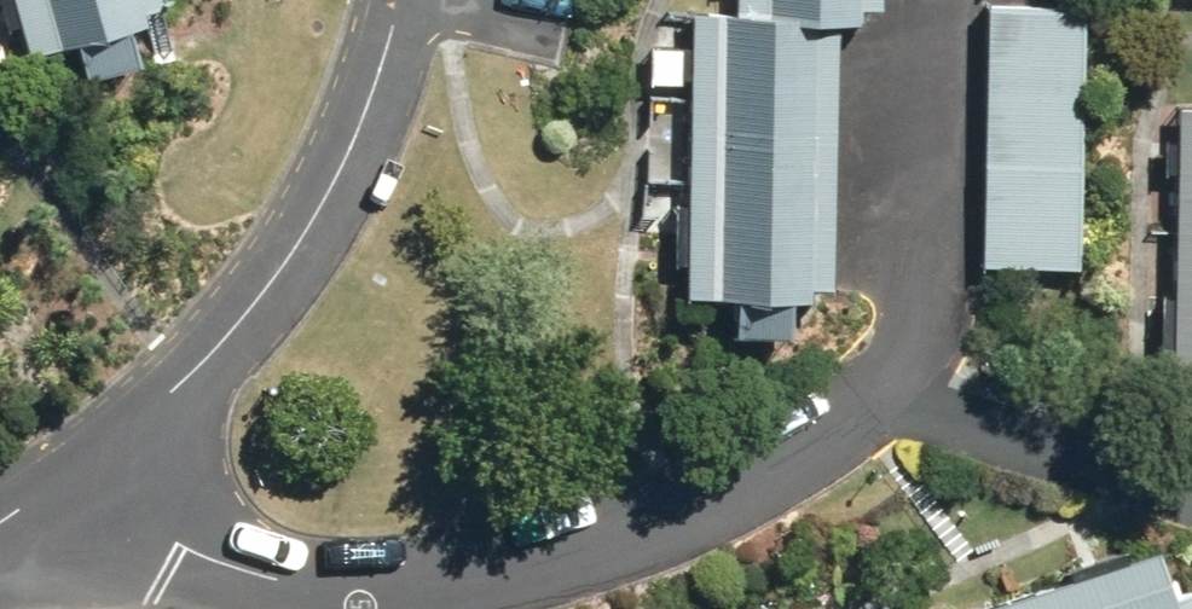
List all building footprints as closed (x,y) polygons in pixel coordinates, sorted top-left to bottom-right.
[(34,48),(170,10),(167,0),(20,0),(34,48)] [(735,18),(694,18),(690,292),(834,294),(837,13),(885,14),(885,0),(735,0),(735,18)] [(1081,9),(989,8),(984,268),(1077,270),(1081,9)] [(1186,108),(1181,389),(1191,389),(1191,108),(1186,108)] [(1167,545),(977,608),(1189,608),(1167,545)]
